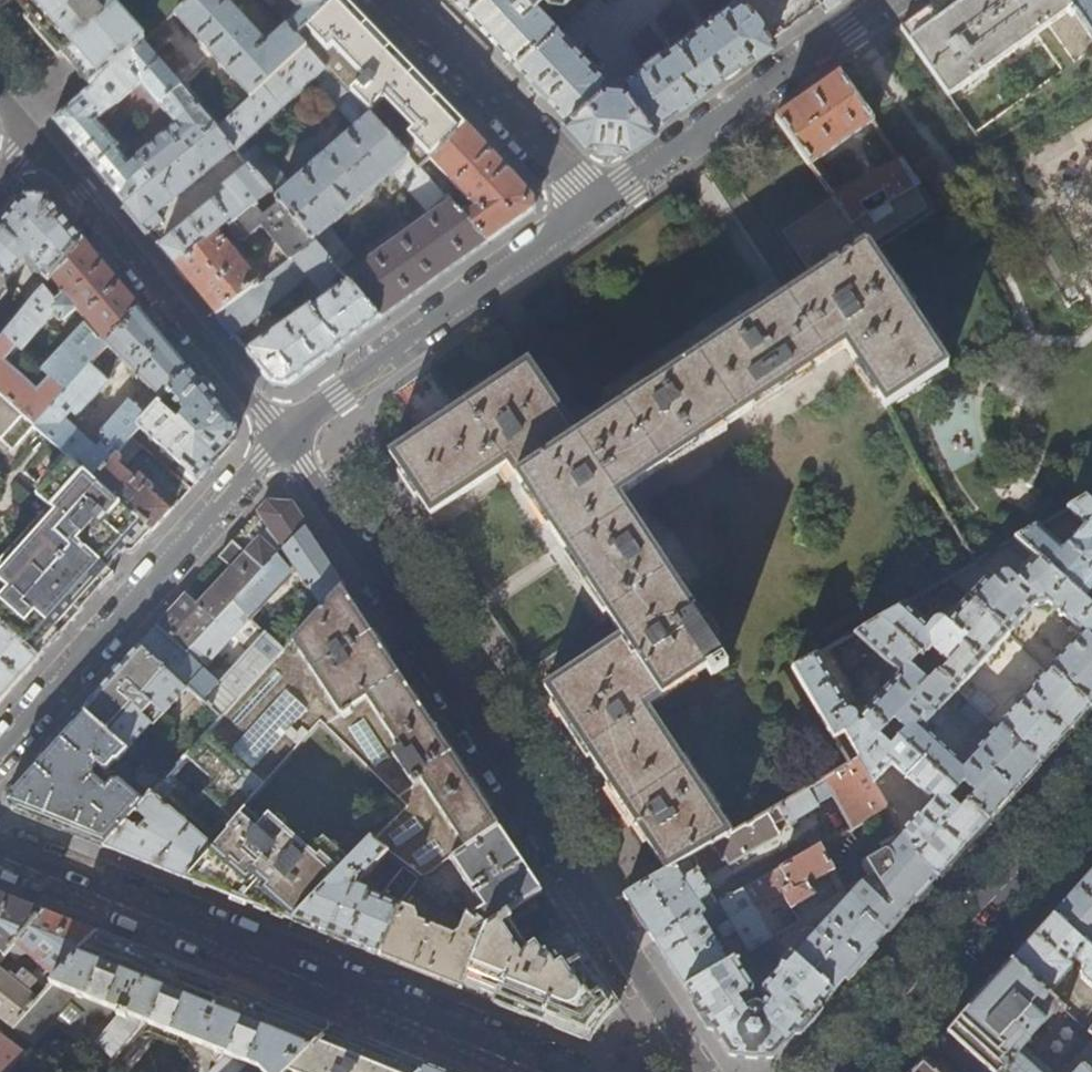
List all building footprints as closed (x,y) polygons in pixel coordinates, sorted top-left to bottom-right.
[(47,37),(92,88),(92,89),(144,46),(151,40),(167,25),(176,16),(193,0),(14,0),(47,37)] [(176,16),(251,97),(304,48),(296,38),(286,27),(267,45),(230,5),(235,0),(193,0),(176,16)] [(285,2),(290,6),(294,5),(299,10),(289,20),(286,16),(280,21),(286,27),(296,38),(336,0),(287,0),(285,2)] [(296,38),(304,48),(325,70),(330,76),(418,169),(428,160),(465,127),(464,126),(425,86),(372,31),(342,0),(336,0),(296,38)] [(623,146),(633,139),(692,97),(754,52),(775,38),(750,0),(734,0),(627,77),(627,84),(605,83),(605,75),(538,3),(542,0),(461,0),(473,13),(519,63),(583,130),(595,143),(623,146)] [(1068,0),(942,0),(937,4),(901,29),(949,97),(1038,34),(1064,70),(975,133),(984,146),(1091,84),(1091,33),(1068,0)] [(1091,33),(1091,0),(1068,0),(1091,33)] [(167,25),(151,40),(159,49),(175,34),(167,25)] [(171,47),(156,60),(144,46),(92,89),(54,120),(88,161),(125,205),(217,127),(173,78),(188,64),(171,47)] [(236,152),(325,70),(304,48),(251,97),(217,127),(125,205),(148,233),(162,221),(156,214),(234,150),(236,152)] [(776,119),(814,170),(818,167),(815,163),(874,121),(839,73),(808,95),(776,119)] [(464,218),(418,169),(330,76),(320,85),(319,92),(355,131),(320,161),(316,156),(307,163),(312,168),(290,187),(257,149),(252,149),(241,158),(249,167),(222,187),(226,192),(160,247),(177,268),(217,235),(222,231),(231,224),(232,225),(271,193),(315,243),(338,270),(353,259),(328,230),(393,173),(431,216),(345,278),(350,284),(380,319),(424,288),(487,243),(464,218)] [(465,127),(428,160),(474,210),(464,218),(487,243),(505,230),(533,210),(534,199),(497,159),(466,125),(465,127)] [(871,140),(882,155),(893,147),(882,132),(871,140)] [(901,158),(834,197),(853,222),(867,213),(861,202),(872,196),(875,200),(880,198),(878,194),(884,191),(890,201),(919,183),(901,158)] [(920,183),(919,183),(890,201),(867,213),(853,222),(834,197),(831,193),(775,230),(808,280),(580,436),(530,362),(391,455),(432,516),(508,465),(524,489),(551,530),(596,599),(622,637),(544,687),(580,741),(607,782),(626,811),(667,873),(731,835),(718,816),(682,760),(648,709),(708,669),(713,677),(729,666),(724,658),(726,657),(621,499),(846,346),(886,407),(950,367),(872,250),(936,207),(920,183)] [(288,263),(315,243),(271,193),(232,225),(231,224),(222,231),(229,240),(233,238),(236,242),(243,243),(261,229),(288,263)] [(7,284),(26,261),(35,269),(34,270),(42,277),(24,298),(31,304),(83,242),(62,216),(50,202),(22,202),(0,229),(0,278),(7,284)] [(258,285),(217,235),(177,268),(193,287),(216,315),(258,285)] [(9,330),(0,340),(0,396),(35,427),(140,310),(114,279),(83,242),(31,304),(9,330)] [(315,243),(288,263),(258,285),(216,315),(236,339),(247,330),(245,327),(309,278),(328,300),(311,312),(310,310),(247,353),(272,382),(288,384),(308,370),(356,336),(380,319),(350,284),(339,292),(333,284),(343,276),(338,270),(315,243)] [(13,289),(7,284),(0,278),(0,304),(13,289)] [(31,304),(24,298),(17,306),(18,307),(3,325),(9,330),(31,304)] [(132,436),(139,429),(191,371),(166,341),(140,310),(35,427),(69,458),(93,480),(132,436)] [(213,397),(191,371),(139,429),(180,466),(177,469),(195,485),(234,441),(235,424),(213,397)] [(11,451),(33,426),(0,396),(0,441),(11,451)] [(142,445),(132,436),(93,480),(152,533),(164,520),(171,512),(149,494),(153,490),(138,477),(135,481),(116,464),(119,459),(124,463),(142,445)] [(56,512),(49,506),(48,507),(55,513),(49,519),(47,518),(44,517),(39,518),(36,523),(36,529),(38,532),(27,544),(22,539),(24,536),(23,535),(18,540),(19,541),(21,540),(27,545),(18,554),(15,553),(12,553),(8,554),(4,558),(4,563),(7,568),(0,575),(0,624),(39,659),(85,608),(123,566),(152,533),(93,480),(69,458),(47,483),(66,499),(61,505),(62,506),(56,512)] [(1069,511),(1086,527),(1063,551),(1038,529),(1017,541),(1035,557),(1091,608),(1091,504),(1088,500),(1069,511)] [(257,514),(233,542),(264,570),(307,526),(297,512),(292,504),(268,503),(257,514)] [(27,544),(38,532),(36,529),(36,523),(39,518),(44,517),(47,518),(49,519),(55,513),(48,507),(23,535),(24,536),(22,539),(27,544)] [(325,554),(307,526),(264,570),(232,604),(247,618),(293,568),(319,610),(340,587),(344,583),(325,554)] [(264,570),(233,542),(224,552),(232,561),(230,564),(234,568),(223,580),(210,568),(169,614),(157,627),(187,654),(232,604),(264,570)] [(968,598),(1009,635),(1034,607),(1049,604),(1082,634),(1049,671),(1091,709),(1091,708),(1091,608),(1035,557),(1015,579),(1012,578),(1009,577),(1005,577),(1002,577),(998,579),(996,581),(989,575),(968,598)] [(408,691),(340,587),(319,610),(282,651),(220,718),(205,735),(265,787),(320,724),(404,807),(371,840),(390,853),(407,866),(424,878),(424,877),(453,858),(499,827),(462,772),(408,691)] [(906,604),(879,620),(920,657),(922,659),(931,649),(947,663),(938,674),(959,692),(1009,635),(968,598),(946,621),(945,621),(942,621),(938,621),(937,622),(934,622),(932,624),(930,625),(906,604)] [(232,604),(187,654),(157,627),(148,637),(140,646),(220,718),(282,651),(247,618),(232,604)] [(911,668),(920,657),(879,620),(856,634),(898,673),(898,676),(868,711),(888,730),(895,722),(905,731),(898,739),(957,792),(964,784),(975,794),(968,802),(989,821),(1012,796),(1040,765),(998,728),(969,760),(961,753),(955,760),(923,731),(959,692),(938,674),(937,672),(927,682),(911,668)] [(0,624),(0,703),(17,685),(39,659),(0,624)] [(220,718),(140,646),(131,656),(112,678),(83,711),(129,751),(151,726),(185,757),(205,735),(220,718)] [(880,737),(888,730),(868,711),(860,720),(859,718),(857,715),(855,714),(853,712),(819,654),(796,668),(836,739),(846,734),(861,759),(859,759),(874,785),(893,765),(932,801),(902,834),(914,855),(938,878),(962,851),(989,821),(968,802),(961,810),(949,800),(957,792),(898,739),(891,747),(880,737)] [(1065,738),(1091,709),(1049,671),(1026,696),(1022,692),(1016,699),(1021,703),(998,728),(1040,765),(1065,738)] [(970,702),(971,703),(987,718),(997,706),(980,691),(970,702)] [(976,729),(987,718),(971,703),(960,714),(976,729)] [(120,761),(128,752),(129,751),(83,711),(48,749),(8,794),(11,810),(57,828),(103,847),(144,802),(122,780),(114,781),(108,788),(96,777),(96,769),(100,766),(105,770),(109,770),(116,761),(120,761)] [(185,757),(162,782),(154,791),(144,802),(103,847),(148,865),(185,879),(241,815),(265,787),(205,735),(185,757)] [(723,813),(687,757),(682,760),(718,816),(723,813)] [(888,807),(874,785),(859,759),(851,764),(731,835),(667,873),(662,876),(625,898),(638,918),(654,942),(719,905),(699,876),(726,860),(729,865),(779,835),(776,830),(813,809),(813,808),(807,797),(819,791),(825,783),(833,796),(851,829),(863,822),(887,808),(888,807)] [(162,782),(142,764),(137,770),(141,773),(140,774),(141,780),(154,791),(162,782)] [(813,808),(833,796),(825,783),(819,791),(807,797),(813,808)] [(912,907),(938,878),(914,855),(902,834),(887,808),(863,822),(870,835),(866,838),(863,842),(859,848),(856,855),(854,861),(854,866),(854,870),(838,879),(839,882),(847,895),(886,935),(912,907)] [(291,922),(350,862),(322,837),(310,850),(268,814),(256,828),(241,815),(185,879),(251,906),(291,922)] [(520,859),(499,827),(453,858),(473,888),(481,882),(484,887),(476,892),(484,905),(469,914),(485,928),(508,913),(541,891),(520,859)] [(363,880),(390,853),(371,840),(350,862),(291,922),(341,942),(380,957),(401,905),(419,883),(424,878),(407,866),(385,892),(383,898),(359,888),(363,880)] [(820,847),(781,869),(790,885),(781,891),(782,891),(792,909),(814,896),(808,885),(833,871),(820,847)] [(754,907),(782,891),(781,891),(790,885),(781,869),(719,905),(654,942),(669,964),(685,988),(726,964),(708,933),(718,927),(724,938),(736,932),(748,952),(771,938),(754,907)] [(1088,877),(1083,883),(1052,916),(1091,951),(1091,872),(1088,877)] [(451,899),(424,877),(424,878),(419,883),(445,906),(451,899)] [(860,964),(886,935),(847,895),(839,882),(813,911),(826,923),(817,933),(811,926),(797,941),(804,947),(794,958),(834,993),(860,964)] [(456,893),(451,899),(459,906),(463,900),(456,893)] [(44,912),(30,906),(0,895),(0,951),(5,955),(8,953),(44,912)] [(463,982),(485,928),(469,914),(467,913),(461,931),(454,935),(429,925),(431,921),(425,918),(423,923),(417,920),(417,918),(416,911),(401,905),(380,957),(418,972),(461,989),(463,982)] [(44,912),(8,953),(16,960),(20,956),(26,953),(41,966),(32,977),(24,970),(16,978),(10,973),(8,975),(0,968),(0,1018),(12,1028),(51,984),(98,934),(86,929),(63,920),(44,912)] [(513,920),(508,913),(485,928),(463,982),(488,991),(497,995),(494,1003),(545,1023),(590,1041),(595,1031),(601,1022),(609,1013),(618,1007),(608,992),(564,926),(528,951),(510,922),(513,920)] [(1011,962),(1049,996),(1074,969),(1074,966),(1078,962),(1084,968),(1081,972),(1082,979),(1091,988),(1091,951),(1052,916),(1031,940),(1011,962)] [(98,934),(51,984),(12,1028),(21,1035),(33,1045),(53,1022),(90,1051),(93,1048),(113,1068),(152,1024),(216,1050),(213,1058),(219,1064),(210,1071),(240,1071),(248,1064),(252,1060),(299,1014),(271,1003),(230,986),(191,971),(152,955),(122,943),(98,934)] [(739,957),(726,964),(685,988),(709,1024),(730,1056),(754,1058),(774,1059),(800,1030),(834,993),(794,958),(790,954),(782,962),(779,972),(764,990),(763,991),(763,996),(765,999),(767,1001),(763,1006),(758,1005),(752,1006),(749,1000),(751,999),(754,996),(755,993),(755,990),(739,963),(741,961),(739,957)] [(1049,996),(1011,962),(969,1008),(948,1032),(991,1071),(1091,1071),(1091,1043),(1066,1071),(1044,1052),(1041,1056),(1027,1044),(1057,1010),(1061,1015),(1065,1010),(1049,996)] [(299,1014),(252,1060),(255,1063),(253,1065),(259,1067),(263,1071),(288,1071),(334,1028),(317,1021),(299,1014)] [(427,1065),(388,1049),(334,1028),(288,1071),(420,1071),(427,1065)] [(26,1054),(0,1034),(0,1071),(9,1071),(26,1054)] [(922,1060),(911,1071),(936,1071),(922,1060)]
